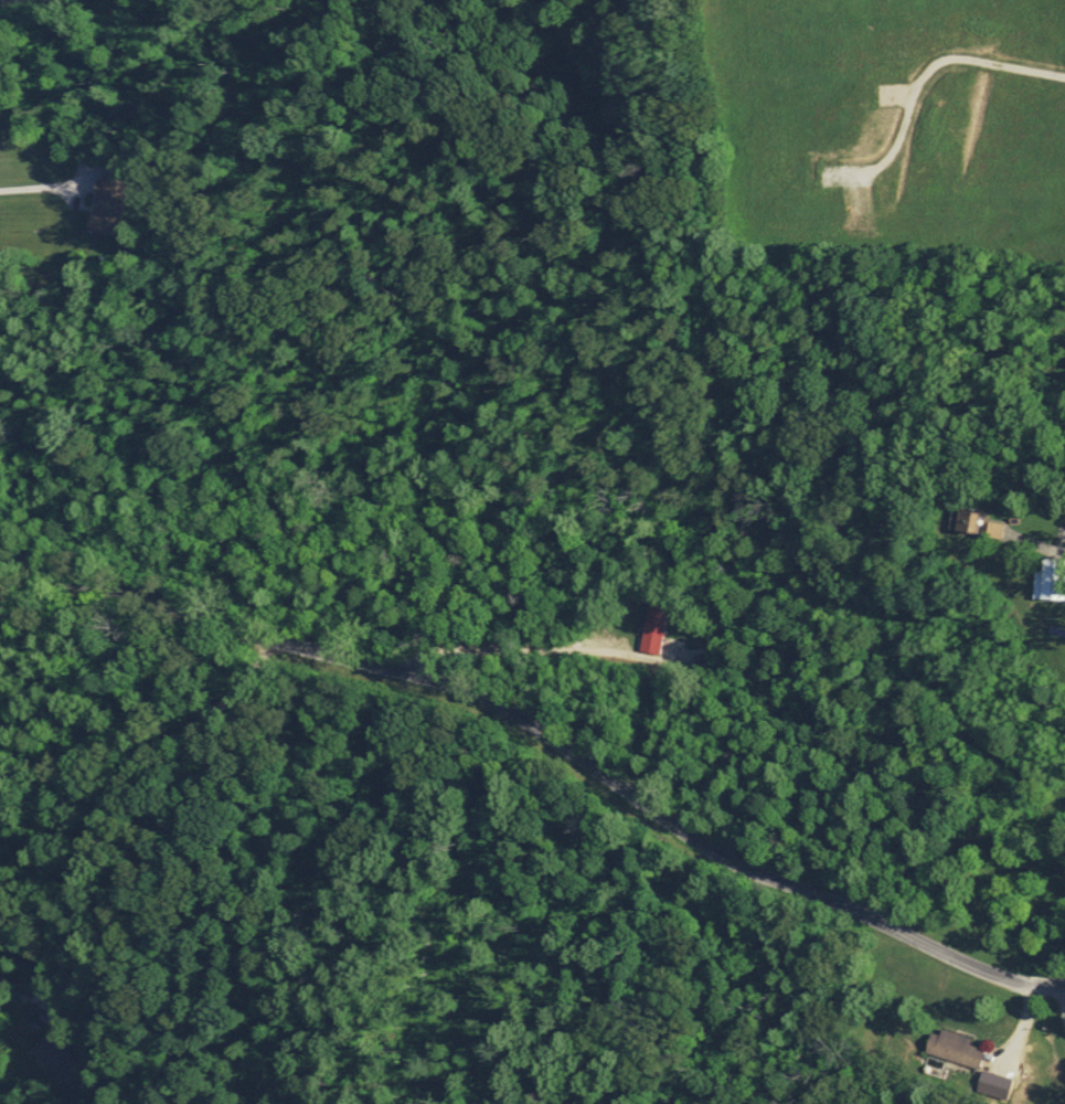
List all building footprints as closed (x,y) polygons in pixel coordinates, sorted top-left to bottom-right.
[(118,214),(121,180),(98,178),(95,212),(118,214)] [(982,512),(952,509),(950,533),(997,536),(998,523),(982,521),(982,512)] [(1062,559),(1038,559),(1038,598),(1062,598),(1062,559)] [(666,604),(645,602),(639,650),(661,653),(666,604)] [(966,1037),(929,1027),(922,1054),(977,1068),(982,1048),(965,1044),(966,1037)]
